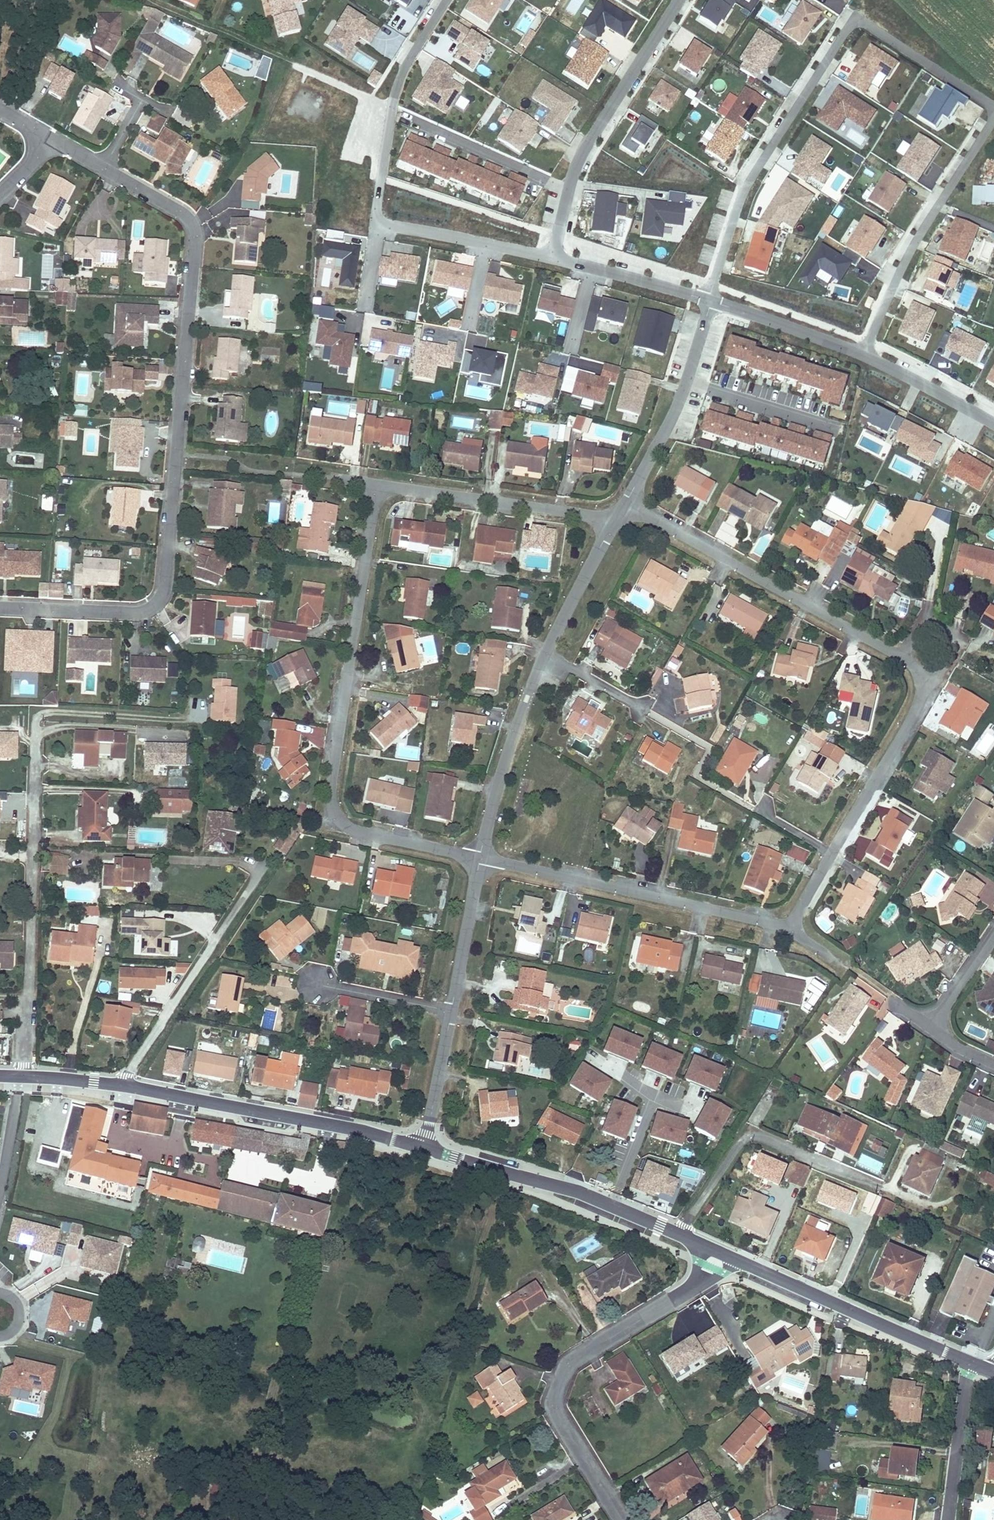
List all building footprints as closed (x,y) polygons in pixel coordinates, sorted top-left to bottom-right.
[(292,4),(308,0),(274,0),(275,5),(271,6),(279,37),(300,32),(292,4)] [(504,0),(470,0),(462,12),(486,27),(504,0)] [(732,1),(731,0),(709,0),(697,19),(712,28),(717,19),(720,21),(732,1)] [(601,1),(582,31),(596,41),(605,27),(623,39),(634,22),(601,1)] [(818,14),(800,2),(782,30),(801,42),(818,14)] [(149,21),(155,11),(144,7),(143,11),(146,19),(149,21)] [(344,10),(323,43),(345,57),(358,37),(369,44),(377,31),(344,10)] [(120,35),(119,23),(119,16),(98,17),(98,33),(93,41),(96,48),(110,56),(118,41),(114,39),(114,35),(120,35)] [(525,35),(532,22),(523,17),(516,30),(525,35)] [(488,44),(451,20),(443,32),(458,42),(463,45),(460,50),(455,59),(471,70),(488,44)] [(384,26),(372,46),(394,58),(405,38),(384,26)] [(778,36),(797,48),(801,42),(782,30),(778,36)] [(742,62),(738,69),(753,78),(757,72),(760,74),(778,46),(756,32),(738,60),(742,62)] [(212,46),(217,37),(210,34),(206,44),(212,46)] [(190,64),(181,59),(184,54),(152,35),(142,53),(150,58),(165,66),(182,77),(190,64)] [(611,55),(585,39),(563,73),(589,90),(611,55)] [(463,45),(458,42),(455,46),(460,50),(463,45)] [(698,78),(713,55),(695,44),(681,67),(698,78)] [(92,47),(89,51),(108,63),(111,60),(92,47)] [(867,63),(876,50),(871,47),(863,60),(867,63)] [(47,59),(50,54),(43,50),(41,56),(47,59)] [(863,60),(847,85),(865,96),(880,72),(889,78),(898,64),(876,50),(867,63),(863,60)] [(87,62),(92,54),(87,52),(83,60),(87,62)] [(350,63),(371,70),(375,59),(354,52),(350,63)] [(53,63),(56,58),(50,54),(47,59),(53,63)] [(93,65),(97,57),(92,54),(87,62),(93,65)] [(190,64),(193,58),(184,54),(181,59),(190,64)] [(107,63),(97,57),(93,65),(103,71),(107,63)] [(455,72),(435,59),(409,101),(420,108),(423,103),(443,115),(461,88),(449,80),(455,72)] [(63,103),(76,79),(52,65),(44,80),(54,86),(49,95),(63,103)] [(476,73),(489,78),(492,69),(479,65),(476,73)] [(182,77),(165,66),(162,71),(180,81),(182,77)] [(265,79),(268,70),(260,68),(258,77),(265,79)] [(238,96),(218,70),(200,83),(227,119),(241,108),(234,99),(238,96)] [(375,88),(382,78),(373,73),(367,83),(375,88)] [(553,111),(542,127),(558,138),(580,103),(544,81),(533,98),(553,111)] [(669,115),(682,94),(663,82),(650,103),(669,115)] [(966,107),(970,101),(948,87),(944,94),(936,89),(919,116),(936,127),(944,116),(949,119),(959,103),(966,107)] [(680,117),(695,94),(687,88),(671,112),(680,117)] [(746,89),(726,119),(743,131),(747,124),(748,125),(749,126),(765,101),(746,89)] [(91,133),(100,116),(107,105),(109,106),(113,99),(96,90),(92,96),(89,94),(73,122),(91,133)] [(840,91),(821,121),(837,132),(847,118),(864,129),(874,113),(840,91)] [(245,105),(238,96),(234,99),(241,108),(245,105)] [(20,107),(23,102),(14,97),(11,102),(20,107)] [(464,112),(469,103),(459,97),(454,107),(464,112)] [(480,120),(486,124),(500,102),(494,98),(480,120)] [(980,115),(984,109),(971,102),(968,108),(980,115)] [(102,118),(109,106),(107,105),(100,116),(102,118)] [(540,126),(515,110),(497,139),(522,155),(528,146),(534,136),(540,126)] [(643,145),(655,125),(638,114),(621,142),(634,150),(639,143),(643,145)] [(158,135),(166,121),(155,115),(147,129),(158,135)] [(743,131),(725,119),(705,151),(722,163),(743,131)] [(180,168),(191,149),(179,143),(181,139),(164,130),(156,144),(141,135),(136,144),(134,147),(162,164),(164,161),(167,163),(166,165),(166,166),(166,176),(180,175),(180,168)] [(409,134),(395,163),(444,186),(448,179),(512,210),(525,184),(508,176),(503,187),(494,183),(500,172),(486,165),(480,176),(472,172),(477,161),(469,157),(464,168),(455,163),(452,169),(443,165),(449,154),(434,146),(429,158),(420,154),(426,142),(409,134)] [(534,136),(528,146),(533,149),(539,139),(534,136)] [(898,171),(918,183),(940,149),(920,136),(898,171)] [(795,170),(792,175),(808,185),(812,177),(820,182),(827,170),(821,166),(832,149),(815,139),(797,166),(800,167),(798,170),(795,170)] [(219,160),(222,155),(216,152),(213,157),(219,160)] [(262,195),(264,180),(265,179),(266,180),(279,170),(266,155),(248,170),(248,175),(247,180),(244,179),(242,202),(259,203),(260,195),(262,195)] [(827,170),(820,182),(826,186),(833,174),(827,170)] [(870,202),(889,214),(907,186),(888,173),(870,202)] [(57,219),(73,187),(52,176),(41,196),(46,199),(44,201),(43,200),(38,209),(39,210),(35,218),(31,216),(26,225),(42,233),(46,224),(57,229),(62,221),(57,219)] [(789,183),(762,225),(780,231),(785,222),(794,229),(813,199),(789,183)] [(987,204),(988,188),(975,188),(974,206),(986,206),(987,204)] [(686,203),(687,195),(669,192),(667,204),(645,201),(641,235),(663,238),(664,224),(683,227),(685,210),(692,211),(692,204),(686,203)] [(617,195),(595,193),(591,233),(612,235),(617,195)] [(38,209),(43,200),(44,201),(46,199),(41,196),(35,208),(38,209)] [(258,210),(259,203),(242,202),(242,209),(258,210)] [(263,234),(265,213),(250,211),(249,220),(251,220),(250,225),(256,225),(260,230),(260,234),(263,234)] [(311,226),(312,215),(305,215),(304,225),(311,226)] [(830,234),(838,221),(831,217),(823,231),(830,234)] [(258,236),(260,234),(260,230),(256,225),(250,225),(251,220),(249,220),(232,219),(231,229),(237,229),(236,240),(240,240),(240,245),(236,244),(234,262),(255,264),(258,236)] [(864,219),(846,247),(848,249),(862,258),(865,260),(884,231),(864,219)] [(971,251),(980,228),(956,219),(947,242),(971,251)] [(343,242),(344,234),(326,233),(326,241),(343,242)] [(12,260),(12,240),(0,239),(0,280),(11,281),(11,291),(27,291),(28,280),(14,280),(14,275),(11,275),(12,260)] [(117,243),(117,242),(102,241),(102,244),(95,244),(95,241),(75,240),(74,259),(93,260),(93,263),(102,263),(102,259),(116,260),(117,258),(117,248),(117,243)] [(165,258),(166,242),(146,240),(143,274),(146,274),(145,282),(165,284),(166,275),(163,275),(165,258)] [(774,245),(755,240),(748,266),(768,271),(774,245)] [(124,259),(125,243),(117,243),(117,248),(117,258),(124,259)] [(361,249),(327,243),(325,258),(345,261),(340,287),(354,289),(361,249)] [(855,268),(862,258),(848,249),(842,259),(822,247),(802,278),(812,284),(820,272),(823,268),(842,280),(851,265),(855,268)] [(143,274),(144,256),(134,255),(133,273),(143,274)] [(55,276),(63,277),(64,269),(70,270),(71,258),(56,257),(55,276)] [(418,286),(422,263),(394,258),(393,263),(385,262),(382,280),(418,286)] [(933,266),(923,292),(941,300),(946,289),(954,292),(960,278),(933,266)] [(468,295),(472,274),(437,267),(433,288),(468,295)] [(842,280),(823,268),(820,272),(839,285),(842,280)] [(223,318),(239,319),(240,311),(247,312),(250,312),(253,279),(233,277),(231,293),(233,293),(232,296),(231,296),(230,310),(224,309),(223,318)] [(494,281),(486,279),(481,304),(503,308),(502,316),(515,319),(520,294),(509,292),(510,290),(502,288),(503,287),(493,285),(494,281)] [(11,281),(0,280),(0,290),(11,291),(11,281)] [(75,287),(69,287),(69,280),(63,280),(63,287),(63,293),(67,293),(75,293),(75,287)] [(67,293),(63,293),(57,292),(57,302),(62,302),(67,302),(67,293)] [(75,303),(75,293),(67,293),(67,302),(67,303),(75,303)] [(540,297),(556,301),(557,296),(541,293),(540,297)] [(540,297),(537,297),(533,316),(567,324),(571,305),(556,301),(540,297)] [(13,301),(0,300),(0,319),(12,319),(13,301)] [(623,308),(599,302),(593,322),(617,328),(623,308)] [(75,312),(75,303),(67,303),(67,306),(66,311),(75,312)] [(911,304),(897,334),(920,345),(933,315),(911,304)] [(142,348),(142,335),(143,324),(147,325),(157,325),(158,308),(117,306),(115,335),(126,336),(125,347),(142,348)] [(311,319),(334,321),(334,308),(312,307),(311,319)] [(247,312),(240,311),(239,319),(246,320),(247,312)] [(406,320),(415,321),(416,314),(407,312),(406,320)] [(671,322),(643,315),(634,348),(662,356),(671,322)] [(444,327),(458,330),(461,327),(462,325),(449,323),(450,321),(445,320),(444,327)] [(319,322),(315,347),(328,349),(326,366),(351,369),(355,337),(344,335),(345,326),(319,322)] [(266,333),(274,334),(275,326),(267,325),(266,333)] [(371,328),(367,352),(410,360),(414,336),(393,332),(388,331),(371,328)] [(945,334),(934,355),(941,359),(945,352),(975,368),(986,347),(955,331),(952,338),(945,334)] [(125,347),(126,336),(115,335),(114,346),(125,347)] [(113,346),(113,336),(104,336),(104,346),(113,346)] [(557,338),(555,348),(563,349),(565,339),(557,338)] [(219,339),(217,358),(216,371),(213,371),(212,379),(227,380),(228,373),(237,373),(240,341),(219,339)] [(731,339),(724,359),(751,367),(750,370),(773,377),(773,375),(800,384),(799,387),(822,395),(822,392),(839,397),(843,381),(802,368),(803,366),(755,352),(756,347),(731,339)] [(420,341),(414,377),(434,380),(436,364),(453,367),(458,343),(450,341),(449,346),(420,341)] [(501,389),(508,359),(465,349),(459,374),(479,379),(478,384),(501,389)] [(60,367),(60,358),(53,357),(52,366),(60,367)] [(993,359),(983,379),(993,385),(993,359)] [(576,372),(570,395),(602,404),(608,382),(616,384),(620,369),(603,364),(599,378),(576,372)] [(520,373),(516,391),(551,399),(557,369),(540,365),(537,377),(520,373)] [(157,381),(158,373),(153,372),(153,367),(145,367),(145,372),(105,369),(104,392),(138,394),(139,380),(144,380),(157,381)] [(651,377),(626,370),(616,407),(626,410),(625,414),(640,418),(651,377)] [(324,386),(305,384),(305,393),(323,394),(324,386)] [(239,425),(241,399),(224,398),(223,405),(219,405),(217,426),(220,426),(219,429),(217,429),(216,441),(237,442),(238,435),(239,425)] [(365,415),(367,402),(359,400),(357,414),(365,415)] [(376,414),(378,402),(372,401),(370,413),(376,414)] [(901,430),(906,420),(868,401),(864,410),(870,414),(866,422),(886,431),(890,424),(901,430)] [(74,405),(73,417),(86,417),(87,406),(74,405)] [(713,405),(705,430),(756,446),(757,443),(819,462),(827,438),(811,432),(808,440),(800,438),(803,428),(787,423),(784,433),(776,431),(779,421),(771,419),(768,430),(760,427),(759,429),(750,426),(753,417),(739,413),(736,423),(725,419),(728,410),(713,405)] [(489,418),(490,411),(477,410),(477,417),(489,418)] [(500,432),(503,413),(491,411),(488,430),(500,432)] [(589,429),(591,424),(586,422),(587,419),(579,417),(574,430),(581,433),(584,427),(589,429)] [(353,446),(357,421),(348,420),(347,423),(313,418),(309,439),(310,439),(324,441),(333,443),(353,446)] [(139,428),(140,421),(120,419),(119,427),(139,428)] [(408,447),(412,422),(385,419),(384,421),(367,419),(364,443),(374,445),(374,442),(381,443),(382,440),(394,442),(393,445),(408,447)] [(901,430),(897,438),(928,453),(925,458),(933,462),(942,443),(933,439),(936,434),(906,420),(901,430)] [(75,438),(76,424),(66,424),(66,437),(66,438),(75,438)] [(244,442),(246,426),(239,425),(238,435),(237,442),(244,442)] [(22,434),(13,434),(13,427),(0,427),(0,443),(13,443),(13,444),(22,444),(22,434)] [(117,452),(119,427),(113,427),(111,452),(117,453),(117,452)] [(138,452),(139,437),(142,437),(142,429),(139,428),(119,427),(117,452),(117,453),(116,468),(137,469),(138,452)] [(393,445),(394,442),(382,440),(381,443),(380,447),(393,449),(393,445)] [(481,449),(482,442),(465,440),(464,446),(481,449)] [(699,441),(698,449),(711,450),(711,442),(699,441)] [(545,470),(548,448),(509,443),(505,468),(514,470),(515,466),(529,468),(545,470)] [(480,468),(483,449),(481,449),(464,446),(446,444),(443,463),(465,466),(480,468)] [(572,470),(581,471),(581,466),(593,468),(611,470),(614,452),(596,450),(596,447),(576,444),(572,470)] [(946,473),(955,479),(958,475),(982,489),(993,470),(993,469),(968,454),(967,456),(959,451),(946,473)] [(698,499),(708,480),(685,468),(675,486),(698,499)] [(234,519),(235,506),(236,493),(238,494),(239,485),(214,482),(213,491),(212,510),(208,510),(207,528),(235,531),(236,519),(234,519)] [(135,510),(135,509),(136,499),(139,499),(140,491),(115,489),(111,525),(133,527),(135,510)] [(766,527),(777,506),(759,496),(756,501),(740,492),(728,512),(746,522),(748,517),(766,527)] [(242,507),(243,494),(238,494),(236,493),(235,506),(242,507)] [(42,496),(41,512),(52,512),(53,497),(42,496)] [(921,533),(936,508),(910,501),(890,537),(885,546),(884,547),(902,557),(917,531),(921,533)] [(326,542),(328,524),(334,525),(337,507),(314,504),(310,530),(309,537),(307,550),(307,551),(327,554),(328,543),(326,542)] [(934,520),(950,525),(953,513),(937,509),(934,520)] [(766,527),(748,517),(746,522),(763,532),(766,527)] [(841,553),(848,542),(854,529),(858,522),(856,520),(850,529),(846,536),(835,530),(829,541),(811,531),(801,526),(796,534),(789,530),(782,542),(790,546),(791,544),(805,551),(819,559),(833,567),(841,553)] [(829,541),(835,530),(817,521),(811,531),(829,541)] [(443,548),(446,527),(427,524),(427,527),(423,526),(394,522),(390,546),(398,547),(399,542),(429,547),(443,548)] [(846,536),(850,529),(839,523),(835,530),(846,536)] [(512,555),(514,536),(496,534),(495,538),(486,536),(487,528),(478,527),(473,561),(492,564),(493,556),(494,552),(512,555)] [(515,533),(487,528),(486,536),(495,538),(496,534),(514,536),(515,533)] [(309,537),(310,530),(301,529),(298,549),(307,550),(309,537)] [(520,553),(554,555),(555,530),(521,529),(520,553)] [(856,546),(861,538),(857,536),(859,532),(854,529),(848,542),(855,546),(856,546)] [(885,546),(890,537),(882,532),(877,541),(885,546)] [(200,545),(218,546),(219,538),(200,537),(200,545)] [(428,551),(429,547),(399,542),(398,547),(428,551)] [(849,557),(855,546),(848,542),(841,553),(849,557)] [(40,555),(3,553),(4,546),(0,545),(0,572),(3,569),(9,570),(14,575),(39,576),(40,555)] [(980,555),(981,553),(981,550),(982,550),(961,545),(955,571),(963,573),(965,567),(976,569),(974,576),(991,580),(991,583),(993,584),(993,558),(980,555)] [(222,578),(229,558),(197,547),(194,555),(199,557),(201,557),(197,569),(195,568),(192,577),(216,586),(219,577),(222,578)] [(981,550),(981,553),(980,555),(993,558),(993,553),(981,550)] [(819,559),(805,551),(804,554),(818,561),(819,559)] [(759,564),(762,559),(753,554),(750,559),(759,564)] [(887,581),(873,574),(869,571),(873,564),(856,554),(841,581),(873,598),(875,594),(889,602),(897,587),(891,583),(887,581)] [(117,584),(118,562),(84,560),(83,566),(75,566),(74,585),(82,585),(83,582),(97,583),(117,584)] [(675,602),(684,586),(676,582),(678,578),(668,573),(668,574),(665,573),(666,572),(650,563),(639,582),(658,593),(675,602)] [(887,581),(891,575),(877,567),(873,574),(887,581)] [(0,572),(0,578),(14,578),(14,575),(9,570),(3,569),(0,572)] [(423,621),(429,582),(407,579),(405,588),(408,588),(406,600),(403,618),(423,621)] [(658,593),(639,582),(637,585),(656,596),(658,593)] [(319,592),(320,586),(303,583),(302,590),(319,592)] [(62,600),(63,586),(49,585),(48,599),(62,600)] [(314,613),(314,606),(322,607),(325,587),(320,586),(319,592),(302,590),(296,627),(307,629),(308,629),(311,629),(312,627),(314,628),(318,625),(319,622),(320,622),(321,614),(314,613)] [(518,632),(521,611),(514,610),(517,590),(497,588),(491,628),(518,632)] [(675,602),(658,593),(656,596),(654,599),(671,609),(675,602)] [(767,616),(729,596),(719,614),(746,629),(742,636),(753,642),(767,616)] [(226,600),(226,607),(255,609),(256,601),(226,600)] [(213,638),(215,604),(193,603),(192,616),(194,617),(193,620),(192,620),(190,636),(213,638)] [(991,606),(981,623),(993,631),(993,608),(991,606)] [(613,619),(617,610),(611,607),(606,616),(613,619)] [(639,647),(613,633),(617,626),(606,620),(594,642),(605,648),(603,652),(628,666),(639,647)] [(773,631),(777,625),(770,621),(767,628),(773,631)] [(290,640),(292,626),(271,623),(271,624),(269,637),(277,638),(290,640)] [(296,627),(292,626),(290,640),(306,643),(308,629),(307,629),(296,627)] [(642,640),(617,626),(613,633),(639,647),(642,640)] [(768,640),(772,633),(766,629),(762,636),(768,640)] [(51,673),(53,640),(43,640),(44,633),(33,633),(33,640),(6,638),(5,664),(41,666),(41,672),(51,673)] [(260,650),(262,634),(253,633),(251,649),(260,650)] [(418,669),(411,636),(387,642),(389,649),(392,649),(397,674),(418,669)] [(275,652),(277,638),(269,637),(267,651),(275,652)] [(111,663),(112,641),(86,640),(86,642),(83,642),(83,640),(68,640),(66,664),(75,664),(75,662),(111,663)] [(779,649),(783,643),(778,640),(774,646),(779,649)] [(504,650),(505,643),(489,641),(488,648),(504,650)] [(808,667),(810,662),(814,663),(817,650),(797,645),(795,654),(792,653),(791,658),(778,655),(773,674),(787,677),(788,673),(796,676),(795,680),(805,682),(808,667)] [(495,691),(498,673),(500,659),(503,659),(504,650),(488,648),(481,646),(475,688),(495,691)] [(279,680),(286,677),(286,676),(294,673),(301,687),(316,680),(302,650),(272,665),(279,679),(279,680)] [(628,666),(603,652),(600,656),(626,670),(628,666)] [(165,683),(166,660),(150,659),(150,662),(139,661),(139,659),(130,658),(130,681),(165,683)] [(41,672),(41,666),(5,664),(5,671),(41,672)] [(179,678),(178,665),(168,665),(168,678),(179,678)] [(279,679),(272,665),(267,668),(274,681),(279,679)] [(66,670),(65,683),(83,684),(84,671),(66,670)] [(301,687),(294,673),(286,676),(286,677),(292,689),(295,690),(301,687)] [(709,692),(706,675),(686,679),(689,696),(687,696),(686,696),(689,712),(711,707),(710,701),(708,693),(709,692)] [(868,733),(876,693),(866,691),(867,683),(859,682),(860,679),(844,675),(841,691),(856,694),(848,729),(868,733)] [(569,685),(574,678),(570,676),(567,681),(566,680),(565,683),(569,685)] [(216,688),(215,705),(214,709),(212,709),(211,722),(234,723),(236,689),(229,689),(229,681),(214,680),(213,688),(216,688)] [(437,698),(438,691),(429,689),(427,697),(437,698)] [(966,725),(976,709),(983,713),(988,704),(963,689),(950,713),(942,726),(959,736),(966,725)] [(58,707),(58,693),(44,693),(44,708),(58,707)] [(427,710),(429,699),(411,696),(409,707),(417,708),(427,710)] [(611,722),(599,715),(587,708),(588,706),(589,705),(577,698),(570,711),(572,713),(566,722),(585,733),(599,742),(611,722)] [(398,705),(390,712),(392,714),(370,733),(384,749),(406,729),(407,731),(416,724),(414,723),(417,721),(411,715),(409,717),(398,705)] [(600,713),(588,706),(587,708),(599,715),(600,713)] [(973,730),(983,713),(976,709),(966,725),(973,730)] [(830,711),(825,722),(834,725),(838,714),(830,711)] [(942,726),(950,713),(947,712),(940,725),(942,726)] [(469,750),(472,726),(475,726),(483,728),(484,719),(454,715),(450,742),(461,744),(460,749),(469,750)] [(740,729),(745,720),(738,716),(733,725),(740,729)] [(297,751),(299,734),(293,733),(294,724),(273,721),(272,730),(277,731),(275,748),(280,749),(278,761),(284,769),(290,777),(293,776),(297,782),(308,773),(304,767),(306,765),(300,757),(297,759),(294,754),(294,751),(297,751)] [(585,733),(566,722),(565,725),(583,736),(585,733)] [(817,738),(820,731),(809,725),(813,736),(817,738)] [(717,742),(725,729),(720,726),(713,740),(717,742)] [(149,740),(149,730),(137,730),(137,740),(149,740)] [(824,742),(827,735),(820,731),(817,738),(824,742)] [(809,742),(813,736),(807,732),(803,739),(809,742)] [(97,767),(98,744),(112,745),(111,757),(111,758),(125,759),(126,735),(76,733),(75,754),(85,755),(84,766),(97,767)] [(17,734),(0,734),(0,758),(17,758),(17,734)] [(820,749),(824,742),(817,738),(813,736),(809,742),(820,749)] [(667,775),(676,759),(652,744),(653,742),(646,738),(638,752),(645,756),(642,761),(667,775)] [(747,770),(756,753),(734,740),(715,772),(731,782),(738,769),(736,768),(738,764),(747,770)] [(676,759),(681,750),(667,743),(664,748),(653,742),(652,744),(676,759)] [(111,757),(112,745),(98,744),(98,756),(111,757)] [(186,769),(186,745),(143,745),(143,770),(186,769)] [(253,755),(264,757),(266,747),(255,745),(253,755)] [(942,757),(944,754),(935,748),(933,752),(941,756),(942,757)] [(948,775),(955,764),(942,757),(941,756),(933,752),(930,750),(922,766),(926,769),(929,770),(922,784),(918,782),(914,790),(933,801),(939,791),(940,789),(948,775)] [(811,769),(818,756),(812,752),(805,765),(805,766),(810,768),(811,769)] [(817,794),(824,782),(826,778),(829,780),(837,767),(818,756),(811,769),(810,768),(800,784),(817,794)] [(737,786),(747,770),(738,764),(736,768),(738,769),(731,782),(737,786)] [(800,784),(810,768),(805,766),(796,782),(800,784)] [(290,777),(284,769),(278,773),(285,781),(290,777)] [(922,784),(929,770),(926,769),(918,782),(922,784)] [(433,783),(434,775),(427,773),(425,782),(430,783),(431,783),(433,783)] [(449,802),(452,788),(455,788),(456,779),(453,778),(449,778),(445,777),(434,775),(433,783),(431,783),(430,783),(425,817),(446,821),(449,802)] [(946,795),(955,779),(948,775),(940,789),(939,791),(946,795)] [(395,808),(400,788),(370,781),(365,801),(395,808)] [(993,795),(980,786),(975,794),(988,803),(993,795)] [(155,802),(156,791),(144,790),(144,801),(155,802)] [(192,811),(193,792),(157,790),(156,810),(171,811),(171,813),(182,813),(182,810),(192,811)] [(105,829),(106,794),(84,794),(84,811),(86,811),(85,829),(83,829),(83,841),(110,842),(110,829),(105,829)] [(993,812),(976,800),(959,826),(983,842),(987,837),(993,836),(992,829),(993,826),(993,811),(993,812)] [(711,856),(716,835),(695,831),(698,819),(682,815),(684,806),(673,804),(668,825),(682,828),(681,831),(677,848),(711,856)] [(251,818),(252,807),(244,806),(242,817),(251,818)] [(647,822),(654,813),(645,807),(638,816),(639,816),(647,822)] [(614,828),(623,834),(624,832),(632,837),(645,846),(653,835),(654,835),(660,827),(652,822),(650,824),(647,822),(639,816),(638,816),(627,808),(614,828)] [(894,854),(910,828),(900,822),(904,815),(893,809),(888,816),(891,818),(885,829),(876,843),(894,854)] [(227,835),(228,832),(232,833),(235,833),(240,834),(242,817),(209,812),(206,838),(213,839),(211,850),(229,853),(231,836),(227,835)] [(885,829),(891,818),(888,816),(882,827),(885,829)] [(756,831),(759,823),(752,819),(748,827),(756,831)] [(983,842),(959,826),(955,832),(980,849),(983,842)] [(987,837),(983,842),(988,845),(993,836),(987,837)] [(211,850),(213,839),(206,838),(204,849),(211,850)] [(806,864),(809,851),(789,846),(786,859),(806,864)] [(769,877),(774,863),(778,864),(782,855),(759,847),(744,887),(763,894),(769,877)] [(57,875),(57,867),(68,868),(69,858),(59,857),(50,857),(49,872),(49,875),(57,875)] [(353,884),(358,863),(345,860),(344,864),(332,861),(315,857),(310,877),(340,884),(341,882),(353,884)] [(148,883),(149,862),(115,860),(115,869),(105,868),(104,886),(115,886),(115,881),(133,882),(148,883)] [(773,879),(778,864),(774,863),(769,877),(773,879)] [(377,871),(373,890),(390,893),(389,896),(409,899),(414,870),(397,867),(395,874),(377,871)] [(874,888),(879,879),(867,872),(862,881),(874,888)] [(948,907),(940,909),(942,922),(956,919),(959,915),(966,920),(975,907),(979,900),(977,898),(985,885),(966,873),(957,886),(960,888),(948,907)] [(858,915),(869,895),(873,897),(877,889),(874,888),(862,881),(860,879),(855,887),(852,885),(846,897),(836,913),(853,923),(858,915)] [(846,897),(852,885),(849,884),(843,895),(846,897)] [(946,904),(939,905),(940,909),(948,907),(960,888),(957,886),(946,904)] [(864,918),(875,899),(873,897),(869,895),(858,915),(864,918)] [(922,902),(920,895),(912,898),(915,905),(922,902)] [(538,922),(542,902),(523,898),(521,908),(519,919),(517,925),(523,926),(526,932),(535,934),(538,922)] [(922,902),(915,905),(917,910),(924,907),(922,902)] [(883,915),(892,922),(901,910),(892,903),(883,915)] [(99,916),(100,907),(89,907),(89,908),(89,915),(99,916)] [(969,921),(977,908),(975,907),(966,920),(969,921)] [(606,945),(611,923),(588,918),(589,915),(581,913),(575,938),(606,945)] [(611,923),(612,918),(604,916),(603,918),(589,915),(588,918),(611,923)] [(282,951),(295,941),(298,945),(314,932),(301,916),(286,929),(266,945),(278,961),(285,955),(282,951)] [(161,940),(161,922),(122,920),(122,934),(136,935),(137,928),(143,928),(142,935),(141,955),(168,956),(169,941),(163,940),(161,940)] [(266,945),(286,929),(280,921),(266,932),(266,931),(259,937),(266,945)] [(543,935),(545,924),(538,922),(535,934),(543,935)] [(93,959),(96,928),(78,926),(77,936),(52,933),(49,961),(69,963),(69,961),(70,956),(93,959)] [(568,938),(570,930),(563,929),(562,937),(568,938)] [(412,978),(418,949),(411,948),(412,945),(398,942),(395,957),(389,956),(390,951),(380,949),(380,945),(373,943),(373,940),(371,935),(363,934),(363,935),(361,941),(354,940),(353,940),(351,953),(363,956),(366,956),(365,965),(374,967),(377,972),(378,972),(385,973),(386,967),(391,968),(391,970),(394,970),(393,975),(412,978)] [(666,968),(671,944),(641,937),(637,958),(659,962),(658,967),(666,969),(666,968)] [(847,952),(860,945),(855,937),(843,943),(847,952)] [(285,955),(298,945),(295,941),(282,951),(285,955)] [(899,979),(912,969),(911,967),(914,965),(916,967),(922,977),(936,967),(930,957),(920,943),(889,964),(899,979)] [(13,944),(0,944),(0,963),(13,964),(13,944)] [(677,971),(682,946),(671,944),(666,968),(677,971)] [(395,957),(397,948),(380,945),(380,949),(390,951),(389,956),(395,957)] [(902,946),(890,952),(893,957),(905,951),(902,946)] [(936,953),(930,957),(936,967),(942,963),(936,953)] [(377,972),(374,967),(365,965),(366,956),(363,956),(360,969),(377,972)] [(739,985),(743,967),(724,963),(725,960),(705,956),(700,977),(739,985)] [(659,962),(637,958),(636,963),(658,967),(659,962)] [(192,966),(177,965),(176,976),(186,976),(192,966)] [(541,999),(545,973),(522,969),(518,991),(521,992),(521,996),(517,995),(514,1010),(527,1013),(528,1008),(538,1011),(546,1012),(548,1000),(541,999)] [(164,972),(120,970),(119,990),(155,991),(155,987),(164,988),(164,972)] [(993,978),(991,981),(992,987),(989,991),(983,992),(976,993),(978,1004),(987,1003),(993,1008),(993,976),(993,978)] [(239,999),(243,980),(222,977),(219,994),(216,1010),(233,1013),(236,998),(239,999)] [(800,1006),(805,984),(787,980),(787,983),(771,979),(761,977),(757,996),(758,996),(800,1006)] [(856,1019),(871,998),(852,985),(826,1024),(844,1036),(853,1023),(852,1022),(855,1018),(856,1019)] [(514,1010),(517,995),(521,996),(521,992),(518,991),(515,991),(513,1002),(506,1000),(504,1008),(514,1010)] [(216,1010),(219,994),(211,992),(208,1008),(216,1010)] [(127,1003),(128,997),(131,997),(131,995),(124,994),(122,1002),(127,1003)] [(775,1009),(777,1001),(758,996),(756,1005),(775,1009)] [(127,1033),(130,1013),(137,1014),(139,1005),(127,1003),(122,1002),(120,1011),(106,1008),(101,1037),(106,1038),(107,1028),(111,1029),(110,1030),(127,1033)] [(194,1016),(200,1006),(194,1003),(189,1012),(194,1016)] [(978,1004),(979,1009),(992,1017),(993,1017),(993,1008),(987,1003),(978,1004)] [(380,1029),(362,1026),(357,1025),(359,1017),(364,1018),(365,1010),(348,1007),(343,1040),(377,1046),(380,1029)] [(877,1035),(893,1041),(902,1020),(886,1014),(877,1035)] [(125,1041),(127,1033),(110,1030),(111,1029),(107,1028),(106,1038),(125,1041)] [(613,1030),(603,1053),(634,1067),(644,1043),(613,1030)] [(528,1059),(530,1046),(522,1045),(524,1037),(503,1033),(499,1052),(496,1052),(494,1063),(515,1067),(517,1057),(528,1059)] [(734,1047),(736,1036),(730,1035),(728,1045),(734,1047)] [(819,1035),(807,1043),(823,1066),(835,1057),(819,1035)] [(530,1046),(531,1039),(524,1037),(522,1045),(530,1046)] [(872,1060),(869,1063),(894,1083),(906,1068),(881,1048),(884,1045),(877,1039),(865,1055),(872,1060)] [(651,1046),(641,1069),(674,1083),(683,1059),(651,1046)] [(185,1083),(192,1054),(183,1052),(182,1058),(168,1055),(163,1078),(185,1083)] [(234,1078),(237,1060),(197,1052),(194,1070),(209,1073),(208,1076),(223,1079),(224,1076),(234,1078)] [(872,1060),(865,1055),(863,1059),(869,1063),(872,1060)] [(293,1087),(297,1066),(256,1058),(251,1083),(258,1085),(259,1081),(293,1087)] [(716,1095),(726,1071),(694,1058),(684,1082),(716,1095)] [(387,1094),(391,1074),(379,1072),(379,1074),(345,1068),(345,1070),(340,1070),(336,1091),(356,1095),(357,1091),(375,1095),(376,1092),(387,1094)] [(924,1097),(918,1109),(940,1119),(955,1085),(927,1072),(917,1094),(924,1097)] [(660,1131),(665,1116),(669,1117),(674,1099),(679,1101),(683,1087),(657,1079),(653,1093),(657,1094),(664,1096),(662,1103),(655,1101),(652,1111),(629,1104),(630,1101),(636,1081),(614,1075),(611,1087),(607,1099),(610,1100),(607,1110),(617,1113),(617,1115),(625,1118),(648,1124),(647,1127),(660,1131)] [(293,1087),(259,1081),(258,1085),(262,1085),(293,1091),(293,1087)] [(315,1103),(319,1086),(302,1083),(298,1100),(315,1103)] [(834,1086),(832,1088),(840,1095),(842,1093),(834,1086)] [(832,1088),(827,1095),(836,1101),(840,1095),(832,1088)] [(652,1111),(655,1101),(657,1094),(653,1093),(649,1107),(630,1101),(629,1104),(652,1111)] [(972,1096),(965,1093),(957,1113),(963,1116),(972,1096)] [(518,1116),(516,1098),(507,1099),(506,1094),(488,1096),(487,1096),(488,1098),(479,1099),(481,1121),(490,1120),(490,1119),(490,1115),(507,1114),(508,1117),(518,1116)] [(662,1103),(664,1096),(657,1094),(655,1101),(662,1103)] [(918,1109),(924,1097),(917,1094),(912,1106),(918,1109)] [(972,1096),(963,1116),(971,1119),(973,1115),(993,1125),(993,1105),(980,1098),(979,1099),(972,1096)] [(314,1111),(315,1103),(298,1100),(297,1108),(314,1111)] [(718,1143),(731,1112),(707,1101),(694,1133),(718,1143)] [(73,1158),(86,1109),(72,1105),(60,1151),(42,1147),(38,1161),(58,1167),(61,1153),(69,1155),(69,1157),(73,1158)] [(844,1122),(807,1106),(799,1125),(836,1141),(836,1142),(838,1138),(853,1144),(861,1125),(846,1118),(844,1122)] [(163,1136),(167,1113),(135,1107),(130,1129),(163,1136)] [(546,1108),(537,1126),(544,1130),(542,1134),(574,1150),(585,1127),(546,1108)] [(98,1145),(99,1139),(106,1114),(86,1109),(73,1158),(69,1172),(135,1189),(137,1178),(140,1164),(111,1157),(104,1156),(105,1153),(106,1147),(104,1147),(98,1145)] [(622,1127),(625,1118),(617,1115),(617,1113),(605,1110),(601,1121),(622,1127)] [(536,1124),(539,1119),(533,1116),(530,1121),(536,1124)] [(665,1132),(669,1118),(669,1117),(665,1116),(660,1131),(665,1132)] [(230,1148),(236,1130),(194,1123),(191,1141),(230,1148)] [(304,1161),(310,1136),(303,1135),(301,1141),(263,1135),(236,1130),(230,1148),(260,1154),(260,1153),(291,1159),(304,1161)] [(853,1144),(838,1138),(836,1142),(836,1141),(833,1146),(848,1153),(853,1144)] [(342,1157),(345,1148),(346,1143),(337,1141),(333,1156),(342,1157)] [(883,1144),(876,1141),(872,1150),(879,1153),(883,1144)] [(940,1150),(925,1143),(922,1150),(942,1159),(945,1152),(940,1150)] [(957,1149),(943,1143),(940,1149),(954,1156),(957,1149)] [(964,1152),(957,1149),(954,1156),(961,1159),(964,1152)] [(942,1159),(922,1150),(919,1158),(911,1174),(908,1173),(903,1184),(929,1195),(945,1160),(942,1159)] [(911,1174),(919,1158),(916,1157),(908,1173),(911,1174)] [(798,1163),(790,1182),(804,1188),(812,1172),(808,1170),(810,1168),(798,1163)] [(639,1176),(634,1175),(630,1185),(653,1194),(654,1191),(670,1197),(676,1182),(660,1176),(662,1171),(644,1164),(639,1176)] [(681,1168),(680,1175),(698,1178),(700,1171),(681,1168)] [(985,1182),(988,1174),(982,1171),(977,1181),(984,1184),(985,1182)] [(988,1174),(985,1182),(993,1186),(993,1176),(988,1174)] [(605,1185),(607,1177),(598,1175),(596,1182),(605,1185)] [(220,1193),(153,1176),(150,1193),(216,1210),(220,1193)] [(239,1198),(242,1188),(222,1183),(220,1193),(239,1198)] [(270,1224),(278,1197),(242,1188),(239,1198),(220,1193),(216,1210),(270,1224)] [(869,1193),(863,1190),(860,1196),(866,1199),(869,1193)] [(514,1199),(517,1194),(511,1191),(508,1197),(514,1199)] [(745,1215),(735,1211),(731,1221),(747,1227),(768,1237),(778,1214),(764,1209),(768,1199),(754,1193),(750,1203),(745,1215)] [(867,1212),(874,1195),(869,1193),(866,1199),(862,1210),(867,1212)] [(545,1204),(546,1201),(532,1195),(530,1199),(545,1204)] [(882,1198),(879,1197),(874,1195),(867,1212),(874,1216),(882,1198)] [(321,1237),(328,1210),(281,1198),(273,1225),(321,1237)] [(884,1219),(891,1202),(882,1198),(875,1214),(884,1219)] [(745,1215),(750,1203),(740,1199),(735,1211),(745,1215)] [(896,1204),(891,1202),(884,1219),(888,1221),(896,1204)] [(512,1214),(514,1205),(507,1203),(505,1213),(512,1214)] [(537,1214),(540,1208),(533,1205),(531,1210),(537,1214)] [(60,1228),(14,1217),(8,1240),(32,1245),(31,1247),(31,1249),(53,1254),(60,1228)] [(810,1217),(797,1248),(803,1251),(816,1256),(824,1260),(834,1239),(824,1234),(828,1226),(819,1222),(819,1221),(810,1217)] [(72,1223),(68,1242),(78,1244),(82,1225),(72,1223)] [(124,1244),(87,1235),(79,1265),(116,1274),(124,1244)] [(54,1256),(63,1258),(66,1248),(57,1245),(54,1256)] [(875,1282),(887,1287),(888,1287),(891,1279),(900,1283),(897,1291),(909,1296),(924,1261),(890,1246),(875,1282)] [(621,1290),(639,1279),(626,1257),(625,1258),(623,1254),(614,1260),(616,1263),(598,1274),(588,1280),(587,1281),(598,1299),(616,1288),(615,1287),(618,1285),(619,1286),(621,1290)] [(171,1279),(176,1259),(168,1257),(162,1277),(171,1279)] [(965,1257),(941,1313),(954,1318),(956,1314),(979,1324),(988,1304),(992,1306),(993,1301),(993,1299),(991,1297),(993,1290),(993,1275),(976,1268),(978,1263),(965,1257)] [(14,1276),(0,1262),(0,1279),(5,1285),(14,1276)] [(588,1280),(598,1274),(594,1266),(583,1273),(588,1280)] [(545,1301),(535,1284),(501,1305),(510,1320),(527,1310),(528,1312),(545,1301)] [(92,1302),(55,1293),(47,1326),(67,1331),(70,1319),(87,1323),(92,1302)] [(726,1342),(717,1327),(694,1341),(692,1338),(680,1346),(681,1347),(677,1350),(676,1348),(662,1356),(673,1375),(686,1367),(684,1364),(702,1353),(703,1356),(726,1342)] [(800,1362),(811,1356),(812,1343),(805,1332),(805,1331),(800,1334),(795,1328),(772,1342),(773,1345),(769,1348),(765,1341),(761,1334),(746,1344),(760,1368),(747,1375),(756,1389),(761,1386),(760,1385),(775,1376),(773,1373),(797,1358),(800,1362)] [(772,1342),(786,1333),(783,1329),(765,1341),(769,1348),(773,1345),(772,1342)] [(817,1356),(818,1345),(809,1329),(805,1332),(812,1343),(811,1356),(817,1356)] [(705,1360),(729,1346),(727,1343),(726,1342),(703,1356),(704,1357),(704,1358),(705,1360)] [(686,1367),(704,1357),(703,1356),(702,1353),(684,1364),(686,1367)] [(644,1388),(623,1354),(608,1364),(619,1382),(620,1383),(614,1387),(614,1385),(606,1390),(615,1405),(644,1388)] [(864,1379),(867,1358),(834,1354),(831,1382),(839,1383),(840,1377),(864,1379)] [(15,1357),(13,1366),(3,1369),(0,1382),(0,1394),(10,1396),(12,1387),(32,1391),(32,1388),(50,1392),(55,1366),(15,1357)] [(502,1376),(495,1365),(480,1374),(488,1386),(497,1381),(496,1379),(502,1376)] [(524,1401),(517,1391),(516,1392),(510,1382),(513,1380),(514,1379),(509,1371),(502,1376),(496,1379),(497,1381),(488,1386),(488,1387),(500,1405),(502,1404),(506,1412),(524,1401)] [(662,1390),(653,1374),(649,1377),(657,1393),(662,1390)] [(520,1390),(513,1380),(510,1382),(516,1392),(517,1391),(520,1390)] [(921,1390),(915,1389),(916,1385),(895,1382),(891,1410),(895,1411),(902,1412),(901,1420),(920,1423),(922,1410),(915,1409),(916,1402),(920,1402),(922,1391),(921,1390)] [(922,1410),(926,1386),(916,1385),(915,1389),(921,1390),(922,1390),(922,1391),(920,1402),(916,1402),(915,1409),(922,1410)] [(471,1409),(483,1405),(479,1393),(467,1397),(471,1409)] [(765,1401),(760,1398),(756,1403),(760,1407),(765,1401)] [(9,1413),(42,1418),(44,1405),(11,1400),(9,1413)] [(506,1412),(502,1404),(500,1405),(496,1408),(501,1415),(506,1412)] [(806,1415),(778,1405),(777,1408),(804,1418),(806,1415)] [(751,1448),(765,1433),(760,1429),(769,1419),(758,1409),(722,1449),(739,1464),(752,1450),(751,1448)] [(990,1451),(993,1430),(979,1428),(976,1449),(990,1451)] [(828,1473),(831,1451),(836,1452),(838,1433),(825,1431),(818,1431),(816,1450),(815,1450),(813,1471),(828,1473)] [(913,1467),(915,1452),(893,1450),(890,1474),(915,1477),(916,1468),(913,1467)] [(439,1465),(441,1459),(433,1457),(431,1463),(439,1465)] [(661,1505),(701,1481),(686,1458),(647,1482),(661,1505)] [(499,1496),(496,1491),(515,1480),(505,1463),(469,1485),(473,1490),(464,1495),(474,1512),(483,1506),(499,1496)] [(267,1492),(270,1484),(261,1480),(258,1488),(267,1492)] [(915,1501),(882,1496),(879,1512),(897,1514),(896,1519),(913,1519),(915,1501)] [(972,1496),(971,1519),(993,1519),(993,1498),(972,1496)] [(572,1513),(563,1498),(532,1517),(534,1519),(558,1519),(559,1519),(560,1519),(561,1519),(572,1513)] [(689,1519),(718,1519),(711,1504),(687,1516),(689,1519)] [(476,1514),(485,1509),(483,1506),(474,1512),(476,1514)] [(836,1511),(809,1507),(808,1519),(835,1519),(836,1511)] [(476,1514),(471,1517),(473,1519),(492,1519),(485,1509),(476,1514)]
